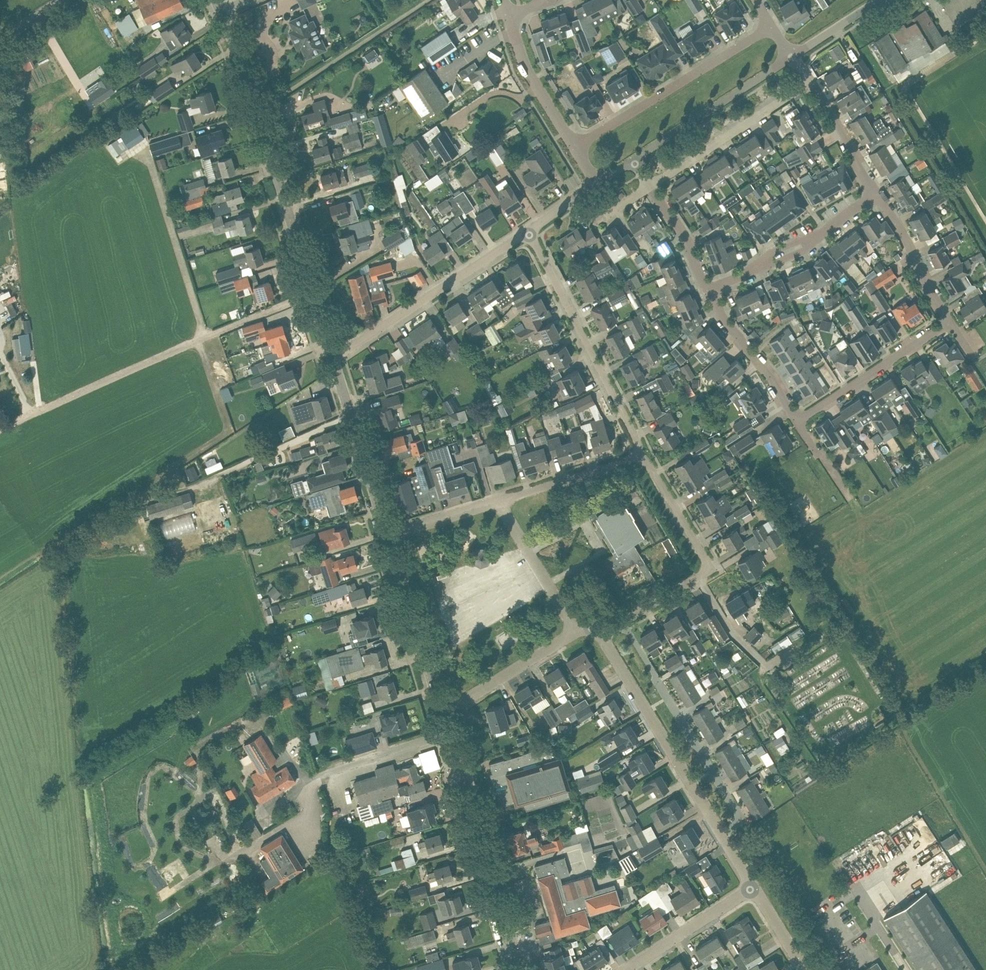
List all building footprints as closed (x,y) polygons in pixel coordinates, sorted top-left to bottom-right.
[(140,6),(147,23),(148,23),(185,6),(182,0),(154,0),(140,6)] [(457,15),(459,13),(466,23),(478,15),(474,9),(473,9),(471,6),(474,3),(472,0),(448,0),(457,15)] [(579,19),(583,29),(590,45),(594,43),(591,36),(598,33),(594,26),(607,19),(597,0),(590,0),(583,4),(588,14),(579,19)] [(607,19),(626,10),(621,0),(597,0),(607,19)] [(633,14),(643,8),(638,0),(624,0),(633,14)] [(696,11),(703,7),(699,0),(689,0),(696,11)] [(795,22),(810,13),(802,0),(791,0),(780,6),(788,19),(792,17),(795,22)] [(823,8),(828,5),(825,0),(818,0),(823,8)] [(735,1),(726,6),(715,13),(721,23),(724,28),(728,33),(741,25),(737,18),(743,15),(735,1)] [(242,12),(246,21),(253,18),(249,9),(242,12)] [(926,9),(905,21),(874,40),(899,81),(911,74),(912,75),(919,70),(918,70),(928,63),(929,65),(935,61),(935,60),(950,50),(944,41),(948,39),(945,34),(942,36),(926,9)] [(553,16),(561,37),(567,35),(564,29),(571,26),(565,11),(553,16)] [(130,13),(115,22),(118,27),(124,36),(125,37),(139,28),(130,13)] [(666,43),(638,60),(649,79),(655,75),(657,78),(663,74),(662,71),(667,68),(667,69),(671,66),(675,63),(673,59),(683,52),(659,13),(651,18),(666,43)] [(326,49),(323,42),(313,20),(309,22),(305,14),(290,21),(294,29),(290,31),(297,48),(301,46),(307,58),(326,49)] [(646,20),(643,15),(640,14),(636,17),(640,23),(646,20)] [(561,37),(553,16),(541,21),(547,36),(553,33),(556,39),(561,37)] [(184,26),(181,21),(168,29),(167,27),(161,31),(166,40),(173,36),(177,44),(192,35),(186,25),(184,26)] [(692,55),(706,46),(702,40),(707,37),(708,38),(715,33),(708,22),(682,38),(692,55)] [(583,29),(574,32),(583,56),(592,51),(590,45),(583,29)] [(457,47),(446,30),(421,46),(432,63),(457,47)] [(617,39),(599,49),(609,66),(627,55),(617,39)] [(544,41),(535,44),(541,60),(550,57),(544,41)] [(840,43),(830,48),(837,60),(847,55),(840,43)] [(366,53),(362,55),(367,61),(370,62),(379,55),(379,53),(374,47),(372,49),(372,48),(365,52),(366,53)] [(201,63),(193,51),(171,65),(175,71),(184,66),(188,72),(201,63)] [(144,75),(154,67),(159,64),(154,57),(137,68),(142,76),(144,75)] [(871,72),(862,58),(862,57),(854,63),(863,77),(871,72)] [(475,61),(458,72),(462,79),(469,75),(473,81),(480,77),(485,85),(501,74),(491,59),(479,67),(475,61)] [(585,87),(595,81),(585,64),(575,70),(585,87)] [(425,68),(417,73),(399,85),(416,111),(422,119),(448,102),(443,93),(425,68)] [(639,89),(634,80),(627,68),(621,72),(622,75),(606,85),(615,100),(629,92),(630,94),(639,89)] [(838,83),(843,91),(857,82),(850,71),(843,76),(838,68),(824,76),(831,88),(838,83)] [(101,85),(89,93),(96,104),(115,91),(105,76),(98,81),(101,85)] [(169,80),(152,91),(149,94),(154,102),(158,99),(158,100),(175,88),(169,80)] [(847,110),(850,115),(863,106),(867,104),(856,87),(835,99),(843,112),(847,110)] [(450,88),(443,93),(448,102),(456,97),(450,88)] [(589,98),(587,95),(576,102),(568,89),(561,93),(569,107),(573,108),(576,107),(585,122),(599,113),(596,110),(603,106),(595,94),(589,98)] [(71,96),(82,113),(92,107),(81,90),(71,96)] [(210,90),(200,93),(198,94),(198,95),(191,98),(193,105),(186,107),(187,110),(177,113),(182,128),(192,125),(189,114),(215,106),(210,90)] [(330,117),(325,99),(313,103),(315,110),(303,114),(307,128),(324,122),(325,124),(332,122),(333,127),(346,123),(352,121),(349,111),(330,117)] [(784,114),(796,106),(792,100),(780,107),(784,114)] [(863,106),(850,115),(853,120),(849,122),(856,133),(871,123),(865,113),(867,112),(863,106)] [(524,107),(513,115),(516,120),(527,112),(524,107)] [(797,107),(785,114),(792,127),(791,127),(794,132),(813,121),(806,110),(801,113),(797,107)] [(382,146),(393,143),(383,112),(373,115),(382,146)] [(866,141),(869,146),(893,131),(889,124),(886,126),(881,117),(871,123),(856,133),(863,143),(866,141)] [(761,125),(767,135),(779,127),(773,118),(761,125)] [(133,119),(119,128),(117,130),(129,147),(145,136),(133,119)] [(799,155),(785,160),(789,167),(803,161),(808,158),(812,155),(815,154),(816,152),(823,148),(817,138),(815,135),(819,132),(813,121),(794,132),(797,136),(796,139),(803,151),(799,154),(799,155)] [(413,140),(420,151),(429,146),(435,155),(440,152),(446,160),(458,152),(457,150),(459,149),(455,142),(453,144),(445,130),(442,132),(437,124),(413,140)] [(876,164),(891,155),(885,146),(905,133),(905,132),(907,131),(903,125),(893,131),(869,146),(872,151),(869,153),(876,164)] [(333,128),(324,132),(327,137),(335,133),(333,128)] [(222,129),(212,132),(208,133),(196,137),(199,147),(202,155),(213,152),(220,150),(218,144),(226,141),(222,129)] [(349,134),(342,136),(346,148),(353,146),(354,150),(363,148),(358,131),(349,134)] [(183,146),(179,133),(150,143),(154,156),(183,146)] [(744,138),(754,153),(760,150),(764,155),(774,148),(766,137),(760,141),(755,134),(750,137),(748,135),(744,138)] [(331,156),(325,136),(318,138),(320,146),(313,148),(317,161),(331,156)] [(489,138),(482,143),(486,149),(496,165),(503,160),(494,147),(489,138)] [(734,157),(740,166),(742,169),(752,162),(753,164),(759,161),(754,153),(744,138),(740,141),(742,143),(736,147),(740,153),(734,157)] [(408,143),(400,149),(410,165),(421,183),(424,181),(428,177),(426,174),(423,170),(420,163),(425,159),(420,151),(413,140),(408,143)] [(494,146),(494,147),(503,160),(510,156),(501,142),(500,143),(498,144),(494,146)] [(905,146),(908,151),(915,146),(913,142),(905,146)] [(343,155),(341,145),(334,147),(336,157),(343,155)] [(537,170),(525,178),(533,192),(540,187),(545,184),(546,186),(553,182),(545,171),(551,167),(540,149),(529,157),(537,170)] [(471,150),(465,154),(469,160),(475,156),(471,150)] [(395,152),(386,158),(388,162),(392,177),(393,176),(399,174),(393,159),(398,156),(395,152)] [(712,159),(722,173),(727,170),(729,173),(740,166),(734,157),(732,153),(727,157),(725,154),(719,157),(718,155),(712,159)] [(888,178),(906,167),(902,161),(897,165),(891,155),(876,164),(882,175),(885,173),(888,178)] [(231,156),(221,159),(212,162),(210,156),(202,159),(209,178),(224,174),(235,171),(231,156)] [(919,169),(927,164),(922,156),(915,161),(919,169)] [(700,174),(708,187),(724,177),(722,173),(712,159),(707,162),(709,164),(703,168),(705,171),(700,174)] [(830,164),(833,170),(843,188),(853,182),(845,169),(849,167),(844,159),(839,162),(838,160),(830,164)] [(370,161),(352,167),(356,178),(374,172),(370,161)] [(783,162),(776,166),(779,171),(786,166),(783,162)] [(790,169),(795,177),(800,173),(796,166),(790,169)] [(909,172),(906,167),(888,178),(892,183),(888,185),(895,195),(910,186),(916,182),(910,186),(904,175),(909,172)] [(826,168),(821,171),(832,190),(841,185),(833,170),(829,172),(826,168)] [(781,173),(786,182),(792,178),(786,169),(781,173)] [(331,172),(321,175),(325,188),(334,185),(339,183),(339,186),(348,184),(346,178),(345,178),(343,170),(335,172),(335,171),(331,172)] [(818,178),(814,180),(823,195),(832,190),(821,171),(816,174),(818,178)] [(425,180),(431,189),(444,181),(438,172),(425,180)] [(487,172),(479,177),(480,179),(484,186),(490,195),(495,203),(496,204),(501,201),(508,211),(521,202),(506,179),(496,185),(487,172)] [(809,172),(799,178),(813,203),(824,197),(823,195),(814,180),(812,177),(812,178),(811,176),(809,172)] [(399,174),(393,176),(394,178),(395,183),(396,184),(397,190),(399,197),(400,201),(406,199),(402,188),(406,187),(403,173),(399,174)] [(680,178),(694,199),(702,194),(700,192),(708,187),(700,174),(695,177),(693,175),(687,178),(685,175),(680,178)] [(182,194),(206,186),(204,178),(184,183),(184,184),(180,185),(182,194)] [(693,199),(694,199),(680,178),(674,181),(677,185),(671,189),(677,198),(675,200),(680,208),(685,205),(687,207),(695,202),(693,199)] [(745,194),(754,188),(751,183),(742,189),(745,194)] [(785,199),(795,213),(796,215),(806,208),(793,190),(792,191),(787,185),(779,190),(785,199)] [(221,193),(213,196),(214,201),(217,200),(217,202),(212,204),(216,214),(237,207),(235,201),(244,199),(240,186),(225,191),(226,193),(222,195),(221,193)] [(910,186),(895,195),(898,200),(897,200),(897,202),(899,204),(900,204),(902,206),(905,204),(908,209),(924,199),(919,191),(915,194),(910,186)] [(364,205),(360,190),(359,188),(350,191),(356,208),(364,205)] [(436,223),(412,188),(409,190),(410,192),(407,194),(417,209),(415,210),(427,229),(436,223)] [(461,191),(454,196),(464,211),(465,213),(475,207),(463,190),(461,191)] [(913,230),(936,217),(934,213),(935,213),(936,211),(933,206),(938,203),(947,197),(943,190),(921,203),(925,210),(909,219),(913,225),(911,226),(913,230)] [(187,208),(197,205),(193,191),(183,194),(187,208)] [(773,201),(772,201),(786,220),(795,213),(785,199),(781,202),(776,194),(771,198),(773,201)] [(453,195),(437,205),(443,213),(451,208),(457,216),(442,227),(447,236),(451,233),(459,243),(472,234),(459,215),(464,211),(454,196),(453,195)] [(482,211),(476,215),(483,227),(497,218),(490,207),(491,206),(490,206),(495,203),(490,195),(485,199),(485,201),(479,205),(482,211)] [(345,201),(340,203),(330,206),(334,218),(338,217),(344,215),(349,214),(348,211),(355,209),(352,201),(345,203),(345,201)] [(772,208),(767,212),(777,226),(786,220),(772,201),(769,204),(772,208)] [(720,206),(725,213),(730,209),(725,203),(720,206)] [(641,210),(636,213),(651,234),(655,231),(650,224),(656,221),(648,208),(642,212),(641,210)] [(760,211),(755,214),(768,232),(777,226),(767,212),(763,215),(760,211)] [(653,237),(651,234),(636,213),(632,216),(633,218),(628,221),(636,234),(642,230),(648,240),(653,237)] [(344,215),(338,217),(340,224),(351,221),(349,214),(344,215)] [(748,219),(743,223),(748,230),(752,228),(761,241),(770,234),(768,232),(755,214),(757,218),(750,223),(748,219)] [(217,216),(207,220),(209,228),(215,226),(216,232),(225,230),(229,229),(231,236),(240,233),(253,229),(249,215),(236,219),(220,224),(217,216)] [(727,229),(738,223),(733,215),(722,222),(727,229)] [(936,217),(913,230),(915,235),(917,233),(921,239),(943,226),(940,220),(941,219),(939,215),(936,217)] [(713,229),(708,222),(705,216),(699,220),(702,225),(698,228),(703,235),(713,229)] [(894,232),(887,222),(882,225),(876,216),(862,225),(871,239),(877,235),(881,241),(894,232)] [(602,234),(608,242),(611,248),(619,242),(628,255),(638,248),(631,238),(626,241),(615,225),(602,234)] [(378,245),(373,227),(373,226),(362,229),(363,232),(354,235),(353,232),(340,236),(345,251),(357,248),(358,250),(368,247),(368,248),(378,245)] [(411,236),(406,239),(399,228),(382,238),(388,249),(398,243),(405,255),(415,248),(411,236)] [(597,239),(596,237),(590,228),(581,234),(577,228),(570,232),(570,233),(561,239),(559,239),(561,242),(560,243),(562,245),(562,244),(569,254),(583,244),(585,246),(597,239)] [(848,236),(864,256),(868,253),(862,245),(866,242),(856,229),(848,236)] [(447,240),(442,231),(441,230),(429,238),(433,243),(424,250),(431,261),(445,252),(440,245),(447,240)] [(956,230),(943,236),(946,242),(928,252),(936,267),(950,260),(945,249),(961,240),(956,230)] [(709,251),(724,245),(733,242),(731,238),(723,241),(720,235),(705,241),(709,251)] [(839,242),(855,261),(855,262),(859,259),(853,252),(857,249),(863,256),(864,256),(848,236),(847,235),(839,242)] [(658,245),(664,255),(672,249),(666,240),(658,245)] [(855,261),(839,242),(838,241),(829,248),(846,269),(850,266),(849,265),(855,261)] [(243,245),(231,248),(234,255),(232,256),(234,262),(238,261),(248,258),(250,265),(263,261),(259,247),(254,248),(252,243),(243,245)] [(712,262),(735,253),(737,252),(735,248),(727,251),(724,245),(709,251),(708,252),(712,262)] [(595,253),(600,262),(608,258),(611,256),(606,247),(595,253)] [(749,248),(742,251),(744,258),(752,255),(749,248)] [(981,251),(972,256),(976,262),(980,260),(981,264),(985,261),(985,259),(985,258),(981,251)] [(897,260),(901,257),(898,252),(893,256),(897,260)] [(647,262),(641,253),(634,257),(640,267),(642,265),(647,262)] [(735,253),(712,262),(711,262),(715,273),(740,263),(738,258),(737,259),(735,253)] [(665,275),(682,268),(680,263),(677,264),(675,258),(667,262),(664,255),(652,261),(656,271),(662,268),(665,275)] [(814,263),(825,276),(826,277),(830,273),(834,278),(844,271),(832,256),(827,260),(823,256),(814,263)] [(598,273),(612,265),(608,258),(600,262),(593,265),(598,273)] [(884,266),(880,261),(873,266),(878,272),(884,266)] [(951,275),(943,280),(953,295),(965,287),(971,283),(965,274),(968,272),(966,268),(962,261),(948,268),(951,275)] [(349,276),(354,295),(369,291),(369,287),(384,283),(382,276),(394,273),(391,262),(370,268),(369,262),(359,267),(361,273),(349,276)] [(505,270),(511,278),(514,283),(520,279),(523,284),(530,280),(518,262),(505,270)] [(216,272),(219,283),(234,279),(242,276),(239,265),(216,272)] [(798,269),(808,292),(829,282),(826,277),(825,276),(815,281),(809,266),(804,269),(803,267),(798,269)] [(872,279),(878,287),(883,283),(892,277),(896,275),(891,267),(872,279)] [(656,287),(660,297),(679,289),(677,283),(684,280),(681,273),(684,272),(682,268),(665,275),(668,281),(656,287)] [(791,299),(808,292),(798,269),(792,272),(793,273),(788,276),(790,280),(784,282),(788,293),(791,299)] [(878,274),(875,269),(866,276),(869,280),(878,274)] [(425,279),(420,270),(414,273),(420,283),(425,279)] [(595,295),(603,291),(594,272),(577,280),(581,288),(582,288),(587,298),(586,298),(587,299),(593,296),(594,296),(595,295)] [(862,272),(853,279),(857,284),(866,277),(862,272)] [(242,276),(234,279),(239,295),(252,291),(255,302),(274,296),(269,281),(259,285),(257,279),(250,282),(247,274),(242,276)] [(636,275),(628,278),(633,289),(641,285),(636,275)] [(783,295),(788,293),(784,282),(781,277),(771,281),(775,290),(769,293),(775,306),(786,301),(783,295)] [(892,277),(883,283),(887,289),(895,283),(892,277)] [(492,279),(480,286),(489,300),(495,296),(501,307),(513,299),(507,290),(502,294),(492,279)] [(851,279),(844,284),(850,293),(857,287),(851,279)] [(385,288),(384,283),(369,287),(369,291),(354,295),(359,310),(372,306),(372,304),(387,299),(384,289),(385,288)] [(607,301),(592,309),(601,328),(616,320),(609,306),(628,297),(626,294),(628,293),(635,307),(641,304),(628,283),(608,294),(611,300),(608,302),(607,301)] [(480,286),(468,294),(476,306),(478,309),(473,313),(479,322),(490,315),(487,311),(483,304),(489,300),(480,286)] [(965,294),(969,300),(965,302),(966,304),(960,308),(969,321),(985,309),(985,306),(978,294),(982,292),(980,289),(978,286),(965,294)] [(529,287),(512,295),(515,301),(531,293),(529,287)] [(755,313),(756,314),(761,311),(761,310),(771,305),(766,292),(760,295),(756,288),(750,290),(749,288),(745,290),(755,313)] [(679,289),(660,297),(659,298),(662,303),(667,300),(672,311),(673,312),(696,301),(694,297),(692,298),(689,292),(682,295),(679,289)] [(871,295),(882,311),(890,306),(879,289),(871,295)] [(749,317),(756,314),(755,313),(745,290),(740,292),(741,294),(735,297),(739,305),(732,307),(738,320),(748,315),(749,317)] [(839,291),(823,299),(827,306),(843,297),(839,291)] [(515,301),(514,301),(518,308),(525,305),(528,310),(520,314),(526,327),(527,327),(541,320),(538,314),(547,309),(540,296),(534,300),(531,293),(515,301)] [(640,299),(648,312),(656,307),(647,294),(640,299)] [(905,300),(893,309),(902,323),(907,319),(911,324),(921,317),(919,316),(923,313),(915,301),(909,305),(905,300)] [(466,313),(464,309),(458,301),(445,309),(453,322),(454,322),(458,329),(465,325),(460,317),(466,313)] [(696,301),(673,312),(676,319),(677,318),(681,328),(687,325),(690,333),(693,330),(696,327),(691,316),(699,313),(696,307),(698,306),(696,301)] [(856,305),(848,310),(859,327),(867,322),(856,305)] [(826,307),(812,311),(814,320),(829,315),(826,307)] [(293,308),(281,310),(282,320),(294,318),(293,308)] [(630,325),(620,330),(606,337),(616,356),(630,349),(623,337),(634,331),(636,336),(646,331),(638,317),(642,315),(644,320),(649,318),(645,311),(637,315),(637,314),(627,319),(630,325)] [(789,319),(787,312),(780,314),(782,321),(789,319)] [(877,319),(869,324),(875,333),(878,330),(885,341),(891,337),(892,337),(895,335),(896,334),(898,332),(885,313),(877,318),(877,319)] [(793,326),(800,323),(796,317),(790,320),(793,326)] [(661,318),(654,321),(661,336),(667,333),(661,318)] [(819,327),(830,330),(832,321),(821,318),(819,327)] [(440,334),(436,327),(431,319),(410,332),(423,352),(433,345),(430,340),(440,334)] [(269,341),(286,336),(282,324),(265,329),(263,320),(242,326),(245,335),(260,331),(262,340),(268,338),(269,341)] [(516,333),(519,340),(531,335),(533,339),(540,335),(544,342),(560,334),(553,321),(544,326),(541,320),(527,327),(523,329),(516,333)] [(479,322),(466,330),(473,340),(485,332),(479,322)] [(493,323),(484,329),(485,331),(493,345),(503,339),(493,323)] [(520,324),(513,327),(516,332),(516,333),(523,329),(522,329),(520,324)] [(693,330),(690,333),(688,335),(696,344),(701,339),(705,344),(717,333),(709,325),(698,335),(693,330)] [(777,353),(796,340),(787,327),(784,330),(785,331),(770,342),(777,353)] [(797,337),(799,341),(807,336),(804,332),(797,337)] [(878,351),(866,332),(851,341),(856,349),(858,347),(865,359),(867,358),(870,357),(872,357),(873,356),(875,354),(876,352),(878,351)] [(32,353),(29,333),(19,334),(20,337),(13,338),(15,359),(26,358),(25,353),(32,353)] [(717,333),(705,344),(699,348),(711,362),(723,352),(718,347),(724,342),(717,333)] [(291,350),(286,336),(269,341),(270,341),(271,343),(261,346),(264,354),(278,349),(279,354),(291,350)] [(441,344),(447,355),(448,355),(450,357),(456,353),(460,359),(465,356),(461,350),(463,349),(454,336),(441,344)] [(404,354),(396,359),(399,365),(409,360),(414,356),(410,349),(408,346),(403,338),(402,337),(396,341),(402,350),(404,353),(404,354)] [(856,356),(848,344),(847,344),(843,338),(835,343),(840,350),(830,356),(842,374),(854,366),(851,360),(856,356)] [(777,353),(784,364),(803,351),(801,348),(799,350),(795,344),(798,342),(796,340),(777,353)] [(964,357),(960,350),(955,342),(949,346),(945,341),(933,349),(943,364),(946,368),(956,362),(964,357)] [(645,354),(636,359),(639,366),(659,356),(652,343),(642,348),(645,354)] [(805,346),(809,353),(815,349),(811,343),(805,346)] [(550,345),(541,350),(538,351),(544,362),(550,359),(554,366),(571,357),(565,344),(553,351),(550,345)] [(675,346),(671,351),(676,357),(681,352),(675,346)] [(805,353),(803,351),(784,364),(791,375),(811,362),(809,359),(805,361),(801,355),(805,353)] [(376,359),(363,363),(367,377),(383,372),(382,372),(389,370),(384,353),(375,356),(376,359)] [(812,357),(816,362),(822,359),(818,353),(812,357)] [(703,373),(709,380),(713,377),(718,383),(726,376),(731,382),(746,370),(737,359),(729,366),(721,357),(703,373)] [(636,359),(630,362),(621,366),(625,373),(627,372),(632,383),(645,377),(639,366),(636,359)] [(675,359),(664,364),(668,371),(679,366),(675,359)] [(910,364),(901,370),(911,386),(914,384),(917,390),(930,382),(931,383),(943,375),(933,360),(925,365),(921,359),(915,363),(911,366),(910,364)] [(688,379),(695,376),(689,362),(682,365),(688,379)] [(791,375),(798,385),(818,373),(811,362),(791,375)] [(276,367),(263,372),(267,383),(267,384),(271,393),(282,389),(282,388),(283,388),(284,390),(291,387),(290,385),(298,382),(298,380),(300,379),(297,373),(295,373),(293,367),(287,370),(278,373),(276,367)] [(967,376),(976,390),(983,385),(972,368),(968,371),(967,376)] [(578,369),(569,374),(556,380),(559,387),(565,384),(570,393),(586,385),(578,369)] [(656,377),(663,392),(674,386),(667,371),(656,377)] [(383,372),(367,377),(371,390),(383,386),(385,394),(404,388),(400,375),(385,379),(383,372)] [(825,383),(818,373),(798,385),(805,396),(813,392),(825,383)] [(261,374),(250,379),(254,388),(265,383),(261,374)] [(891,376),(881,383),(896,405),(903,400),(905,398),(891,376)] [(481,381),(495,404),(503,399),(500,394),(498,395),(487,377),(481,381)] [(537,393),(551,386),(546,377),(532,384),(532,385),(537,393)] [(689,396),(695,393),(690,383),(684,386),(689,396)] [(728,394),(734,389),(730,383),(724,388),(728,394)] [(881,383),(871,389),(885,410),(890,405),(894,403),(881,383)] [(536,392),(532,385),(525,388),(529,396),(535,393),(536,392)] [(222,389),(227,401),(235,398),(229,386),(222,389)] [(737,391),(730,397),(734,401),(738,408),(741,407),(745,404),(752,415),(760,410),(767,406),(763,400),(764,399),(756,386),(740,396),(737,391)] [(651,390),(646,393),(637,397),(643,409),(642,410),(641,412),(644,417),(646,418),(647,417),(661,410),(651,390)] [(399,394),(392,396),(382,399),(384,406),(376,408),(383,428),(398,423),(393,407),(402,405),(399,394)] [(590,394),(570,404),(573,410),(574,413),(595,403),(590,394)] [(326,395),(317,398),(313,399),(315,406),(299,411),(302,422),(322,416),(332,413),(326,395)] [(443,401),(450,413),(460,408),(453,395),(443,401)] [(911,395),(903,400),(914,416),(921,411),(911,395)] [(863,424),(872,418),(873,417),(860,397),(854,401),(852,399),(849,401),(863,424)] [(504,401),(497,404),(502,416),(509,413),(504,401)] [(854,430),(863,424),(849,401),(845,404),(846,406),(840,410),(845,418),(840,422),(852,440),(854,443),(858,449),(862,447),(860,444),(863,443),(854,430)] [(556,409),(558,415),(559,414),(559,415),(573,410),(570,404),(570,402),(556,407),(557,408),(556,409)] [(714,419),(720,414),(715,408),(709,413),(714,419)] [(558,415),(556,409),(549,411),(553,423),(560,421),(558,415)] [(885,410),(879,414),(890,430),(896,426),(897,425),(887,409),(885,410)] [(459,418),(457,411),(451,413),(453,420),(459,418)] [(422,422),(419,412),(409,415),(412,425),(422,422)] [(670,412),(669,413),(660,418),(664,424),(654,430),(665,448),(679,440),(671,426),(677,423),(670,412)] [(879,414),(873,417),(872,418),(882,435),(890,430),(879,414)] [(747,416),(733,425),(740,436),(754,427),(747,416)] [(842,447),(852,440),(840,422),(839,421),(833,425),(828,417),(815,426),(827,444),(836,439),(842,447)] [(602,418),(592,421),(591,421),(593,428),(596,427),(598,433),(591,435),(595,449),(610,445),(602,418)] [(778,423),(769,429),(761,435),(765,441),(769,439),(777,453),(793,443),(787,434),(785,435),(778,423)] [(280,430),(284,440),(297,434),(293,424),(280,430)] [(509,435),(515,433),(512,426),(506,428),(509,435)] [(896,426),(890,430),(893,435),(899,431),(896,426)] [(572,439),(567,441),(572,457),(583,453),(581,446),(587,444),(582,428),(570,431),(572,439)] [(300,448),(303,458),(328,452),(326,446),(341,442),(337,429),(322,433),(323,435),(316,437),(318,445),(316,446),(315,443),(300,448)] [(890,430),(882,435),(886,440),(893,435),(890,430)] [(479,431),(473,433),(474,436),(477,445),(484,443),(482,439),(479,431)] [(537,436),(532,437),(536,448),(532,450),(537,468),(549,464),(544,449),(550,447),(547,439),(545,433),(537,436)] [(750,433),(735,442),(741,452),(756,442),(750,433)] [(873,436),(877,443),(883,439),(879,433),(873,436)] [(403,434),(389,439),(379,442),(383,454),(407,447),(403,434)] [(559,435),(547,439),(550,447),(552,455),(558,453),(560,460),(572,457),(567,441),(561,443),(559,435)] [(474,436),(465,439),(468,447),(471,446),(472,448),(477,447),(477,445),(474,436)] [(422,438),(411,441),(413,447),(411,447),(414,454),(426,450),(422,438)] [(711,445),(707,438),(694,446),(698,452),(711,445)] [(526,471),(537,468),(532,450),(527,451),(523,440),(511,444),(515,458),(521,456),(526,471)] [(484,443),(477,445),(477,447),(480,455),(486,454),(489,465),(497,463),(494,451),(490,452),(486,442),(484,443)] [(941,443),(934,447),(937,452),(944,448),(941,443)] [(435,484),(439,498),(450,494),(451,498),(457,496),(458,492),(469,489),(464,474),(466,473),(467,475),(477,472),(474,460),(464,464),(465,467),(462,468),(461,465),(454,467),(447,444),(425,451),(428,461),(435,484)] [(847,451),(851,458),(859,452),(855,445),(847,451)] [(344,453),(335,456),(330,457),(330,460),(324,462),(326,469),(332,467),(334,471),(317,476),(317,474),(307,477),(310,490),(344,479),(341,468),(348,465),(344,453)] [(683,477),(706,464),(702,457),(693,463),(689,457),(675,465),(683,477)] [(514,475),(511,465),(509,459),(489,465),(494,479),(503,476),(504,478),(514,475)] [(258,470),(265,467),(262,460),(255,463),(258,470)] [(408,479),(392,484),(396,496),(435,484),(428,461),(415,465),(420,480),(410,483),(408,479)] [(191,480),(199,476),(194,465),(193,465),(192,463),(186,466),(186,468),(187,471),(185,472),(186,474),(188,473),(191,480)] [(706,464),(683,477),(690,489),(697,485),(707,479),(704,473),(709,470),(706,464)] [(729,475),(725,468),(711,476),(715,483),(729,475)] [(267,478),(265,472),(256,476),(258,482),(267,478)] [(720,489),(733,481),(729,475),(715,483),(719,489),(720,489)] [(897,475),(891,479),(896,486),(902,483),(897,475)] [(307,491),(303,478),(291,482),(295,495),(307,491)] [(354,485),(345,488),(341,489),(339,483),(338,484),(314,492),(309,494),(313,505),(317,504),(318,507),(328,504),(332,515),(347,510),(344,502),(358,497),(354,485)] [(435,484),(396,496),(401,510),(439,498),(435,484)] [(749,499),(759,495),(756,486),(745,491),(749,499)] [(190,491),(146,504),(148,510),(143,511),(145,520),(150,518),(150,519),(194,505),(190,491)] [(712,493),(704,498),(697,502),(705,514),(728,500),(724,494),(716,499),(712,493)] [(593,507),(588,510),(590,514),(591,516),(593,519),(594,521),(596,524),(597,526),(598,527),(599,529),(597,530),(601,537),(603,535),(604,536),(605,539),(614,553),(633,542),(644,536),(632,516),(634,515),(629,508),(628,509),(621,497),(609,505),(609,504),(606,499),(594,506),(593,507)] [(728,500),(705,514),(712,526),(726,517),(723,511),(731,506),(728,500)] [(738,518),(750,511),(746,504),(734,512),(738,518)] [(762,524),(753,529),(759,540),(766,536),(768,534),(762,524)] [(736,529),(731,531),(723,536),(731,549),(743,541),(740,535),(747,531),(743,525),(736,529)] [(345,527),(335,530),(339,544),(349,541),(345,527)] [(334,528),(320,532),(325,549),(339,544),(335,530),(334,528)] [(768,534),(766,536),(768,540),(772,547),(777,544),(781,541),(775,530),(768,534)] [(315,531),(290,539),(294,551),(319,543),(315,531)] [(633,542),(600,561),(610,577),(636,561),(649,582),(655,579),(633,542)] [(474,559),(476,563),(479,565),(484,566),(488,564),(491,560),(491,557),(491,553),(488,550),(485,548),(481,548),(478,549),(475,552),(473,555),(474,559)] [(760,549),(747,556),(738,562),(747,577),(762,568),(758,560),(764,556),(760,549)] [(330,556),(321,559),(319,560),(328,586),(338,583),(334,569),(341,567),(342,571),(357,566),(353,554),(332,561),(330,556)] [(725,566),(738,560),(736,557),(723,563),(725,566)] [(340,585),(312,594),(315,604),(343,595),(342,593),(349,591),(353,604),(368,599),(364,587),(356,589),(354,581),(340,586),(340,585)] [(276,598),(282,593),(276,585),(269,591),(276,598)] [(748,606),(745,602),(740,593),(726,601),(739,622),(747,617),(742,609),(748,606)] [(728,635),(715,613),(709,617),(699,600),(687,608),(695,620),(700,617),(704,624),(708,621),(720,640),(728,635)] [(279,604),(268,607),(270,614),(281,611),(279,604)] [(687,631),(682,622),(677,614),(664,621),(667,626),(663,629),(668,637),(675,632),(677,635),(679,633),(682,639),(686,637),(691,643),(690,644),(696,654),(706,648),(700,638),(699,638),(693,628),(687,631)] [(373,615),(362,618),(353,621),(359,639),(374,634),(373,630),(377,629),(373,615)] [(321,621),(325,632),(339,627),(336,617),(321,621)] [(763,633),(755,626),(746,635),(754,643),(763,633)] [(780,650),(806,632),(802,626),(772,645),(778,653),(773,656),(777,663),(785,658),(780,650)] [(657,632),(654,627),(641,636),(648,649),(649,648),(654,656),(661,652),(656,644),(662,641),(663,642),(668,639),(662,629),(657,632)] [(326,656),(317,659),(326,689),(343,684),(340,674),(365,666),(364,664),(361,655),(361,653),(359,647),(358,645),(353,647),(326,655),(326,656)] [(363,654),(361,655),(364,664),(370,662),(375,661),(376,665),(387,662),(382,647),(372,651),(363,654)] [(568,660),(573,669),(575,672),(585,666),(593,680),(590,681),(600,697),(609,691),(600,676),(584,650),(568,660)] [(683,653),(679,656),(683,663),(683,662),(687,660),(683,653)] [(679,656),(677,654),(665,661),(671,670),(683,663),(679,656)] [(679,672),(670,677),(679,691),(698,679),(691,668),(688,663),(683,667),(684,668),(679,672)] [(559,666),(545,674),(548,680),(547,681),(548,682),(549,682),(552,686),(560,682),(564,689),(570,685),(559,666)] [(393,680),(383,683),(382,684),(381,684),(377,685),(379,691),(375,692),(371,679),(357,683),(361,697),(371,694),(373,701),(386,697),(386,698),(397,694),(393,680)] [(698,679),(679,691),(687,705),(707,693),(698,679)] [(304,682),(292,686),(296,697),(308,694),(304,682)] [(528,685),(515,693),(525,709),(545,696),(537,684),(531,689),(528,685)] [(724,698),(731,694),(726,686),(719,690),(724,698)] [(291,694),(273,703),(276,711),(294,703),(291,694)] [(571,701),(557,710),(562,719),(568,716),(589,703),(585,697),(573,704),(571,701)] [(613,697),(605,702),(603,703),(604,704),(597,708),(606,723),(615,718),(613,715),(621,710),(613,697)] [(701,728),(721,716),(711,701),(705,705),(706,706),(693,714),(701,728)] [(589,703),(568,716),(571,721),(578,717),(580,721),(594,713),(589,703)] [(514,712),(505,715),(502,704),(486,709),(493,730),(517,722),(514,712)] [(556,724),(562,720),(552,704),(543,710),(552,725),(556,723),(556,724)] [(389,712),(380,715),(384,729),(380,730),(382,737),(394,733),(392,726),(393,726),(394,730),(407,726),(406,724),(408,723),(407,718),(404,718),(402,710),(390,714),(389,712)] [(721,716),(701,728),(710,742),(723,734),(717,722),(722,719),(721,716)] [(630,724),(622,730),(620,731),(621,732),(614,736),(621,748),(638,737),(630,724)] [(782,726),(774,732),(776,736),(785,731),(782,726)] [(315,730),(305,733),(309,745),(318,742),(315,730)] [(262,733),(251,739),(256,746),(261,755),(268,767),(269,767),(279,760),(262,733)] [(775,738),(781,752),(789,748),(783,735),(775,738)] [(357,741),(356,736),(346,740),(350,754),(377,746),(374,736),(357,741)] [(729,743),(715,752),(724,766),(743,754),(742,752),(742,753),(736,743),(737,743),(734,738),(728,742),(729,743)] [(251,739),(243,744),(248,751),(256,746),(251,739)] [(539,748),(499,760),(489,763),(492,772),(490,773),(494,785),(491,786),(494,793),(496,792),(498,800),(500,800),(502,806),(515,802),(515,804),(524,802),(526,810),(536,807),(570,796),(567,789),(571,788),(561,755),(558,756),(554,746),(540,750),(539,748)] [(622,758),(617,749),(598,761),(603,769),(622,758)] [(646,750),(637,755),(635,756),(636,757),(629,761),(633,768),(619,776),(626,787),(635,782),(632,778),(654,764),(655,763),(656,761),(653,757),(651,756),(650,757),(646,750)] [(743,754),(724,766),(732,780),(746,771),(746,770),(751,767),(743,754)] [(253,760),(252,760),(257,770),(251,774),(256,782),(251,785),(261,802),(282,789),(272,774),(273,774),(269,767),(268,767),(261,755),(253,760)] [(377,775),(354,782),(361,804),(357,805),(361,819),(376,814),(385,811),(391,810),(395,808),(391,798),(383,801),(377,802),(376,799),(382,797),(400,792),(398,785),(407,782),(408,784),(423,779),(426,779),(424,774),(419,775),(415,763),(401,767),(401,766),(399,767),(400,768),(394,769),(393,764),(375,769),(377,774),(377,775)] [(777,768),(773,763),(768,766),(772,771),(777,768)] [(296,781),(287,765),(273,774),(272,774),(282,789),(296,781)] [(582,767),(572,771),(575,779),(578,777),(585,775),(582,767)] [(605,784),(601,773),(579,780),(583,792),(605,784)] [(661,774),(652,779),(650,781),(643,786),(646,792),(649,791),(653,797),(658,794),(668,787),(661,774)] [(747,803),(766,791),(757,776),(751,779),(752,781),(738,789),(747,803)] [(407,782),(398,785),(400,792),(404,790),(406,798),(412,796),(417,795),(427,792),(423,779),(408,784),(407,782)] [(226,791),(231,798),(239,793),(234,786),(226,791)] [(768,794),(766,791),(747,803),(755,817),(769,809),(762,798),(768,794)] [(627,802),(623,793),(615,797),(620,806),(627,802)] [(664,806),(657,810),(664,822),(671,818),(672,818),(683,811),(685,810),(682,805),(680,806),(675,798),(663,805),(664,806)] [(433,802),(419,806),(419,808),(408,811),(408,813),(402,815),(408,832),(414,830),(414,831),(432,825),(430,819),(435,818),(433,810),(436,809),(433,802)] [(627,820),(634,816),(636,815),(630,803),(621,808),(627,820)] [(634,816),(626,821),(628,826),(637,821),(634,816)] [(638,821),(629,826),(639,846),(647,841),(638,821)] [(692,826),(684,831),(681,833),(681,834),(674,838),(682,850),(700,839),(692,826)] [(530,827),(524,829),(508,834),(514,853),(529,848),(528,843),(538,840),(536,834),(532,835),(530,827)] [(552,833),(553,839),(561,837),(562,836),(560,831),(552,833)] [(561,837),(563,846),(581,841),(578,831),(562,836),(561,837)] [(960,840),(954,831),(941,840),(947,849),(960,840)] [(440,833),(430,836),(425,838),(426,840),(419,842),(421,850),(428,848),(429,850),(444,846),(440,833)] [(283,834),(261,847),(281,880),(303,867),(283,834)] [(382,842),(385,850),(405,844),(403,835),(382,842)] [(664,848),(657,836),(647,841),(639,846),(637,847),(645,860),(664,848)] [(551,839),(554,850),(564,847),(563,846),(561,837),(553,839),(551,839)] [(590,838),(581,842),(585,850),(593,847),(590,838)] [(594,850),(601,866),(619,858),(612,842),(594,850)] [(394,859),(398,869),(417,863),(411,846),(401,850),(403,856),(394,859)] [(551,860),(549,853),(532,856),(534,863),(551,860)] [(625,873),(637,866),(630,853),(619,859),(625,873)] [(565,856),(544,862),(535,865),(551,919),(535,923),(536,926),(535,927),(537,936),(539,935),(541,943),(562,937),(561,934),(590,926),(586,914),(620,904),(614,884),(596,889),(591,874),(562,883),(560,876),(570,873),(565,856)] [(696,860),(685,867),(690,875),(701,868),(696,860)] [(435,871),(428,873),(430,879),(429,879),(431,886),(440,883),(439,881),(453,877),(449,864),(435,869),(435,871)] [(715,864),(703,871),(715,890),(716,891),(718,892),(721,889),(722,888),(721,887),(723,885),(723,886),(725,885),(724,885),(727,883),(715,864)] [(666,880),(654,887),(660,897),(672,889),(666,880)] [(699,901),(694,892),(690,887),(685,880),(678,884),(683,892),(672,899),(681,913),(680,910),(689,904),(691,906),(699,901)] [(354,891),(362,889),(361,882),(353,883),(354,891)] [(425,884),(410,889),(412,899),(428,894),(425,884)] [(660,897),(654,887),(647,892),(656,906),(663,901),(660,897)] [(444,890),(434,893),(428,895),(431,903),(440,900),(443,913),(451,910),(451,911),(463,908),(458,894),(449,897),(448,895),(446,896),(444,890)] [(926,890),(884,918),(918,969),(978,969),(926,890)] [(667,922),(661,913),(658,908),(641,919),(649,931),(659,925),(660,926),(667,922)] [(432,911),(420,914),(424,928),(436,924),(432,911)] [(224,921),(220,913),(197,926),(202,935),(211,930),(211,929),(224,921)] [(752,937),(757,934),(756,932),(758,931),(754,924),(752,926),(750,922),(751,922),(747,916),(725,929),(733,942),(741,937),(744,942),(750,938),(751,939),(752,938),(752,937)] [(606,923),(597,929),(603,938),(612,932),(606,923)] [(468,924),(458,927),(455,928),(455,931),(447,933),(449,940),(458,937),(459,944),(472,940),(468,924)] [(638,940),(633,932),(628,925),(610,937),(619,950),(630,943),(631,945),(638,940)] [(434,929),(405,938),(408,948),(414,946),(414,947),(437,940),(434,929)] [(707,941),(715,954),(725,947),(717,935),(707,941)] [(589,950),(599,966),(608,960),(606,955),(611,952),(601,937),(595,940),(598,945),(589,950)] [(710,957),(715,954),(707,941),(696,948),(707,965),(713,962),(710,957)] [(753,942),(740,950),(748,961),(745,962),(748,967),(749,968),(757,963),(763,959),(753,942)] [(541,958),(544,966),(543,966),(544,969),(568,969),(566,964),(573,961),(571,954),(564,956),(560,945),(544,950),(546,956),(541,958)] [(599,966),(589,950),(575,960),(581,969),(583,969),(587,968),(589,969),(592,969),(599,966)] [(734,958),(739,966),(733,969),(742,969),(748,967),(740,954),(734,958)] [(452,962),(455,969),(479,969),(481,969),(477,955),(452,962)] [(670,965),(673,969),(688,969),(680,958),(670,965)] [(749,968),(746,969),(780,969),(773,959),(760,967),(757,963),(749,968)] [(417,966),(418,969),(433,969),(431,961),(417,966)] [(863,969),(883,969),(878,961),(870,966),(869,966),(863,969)]
